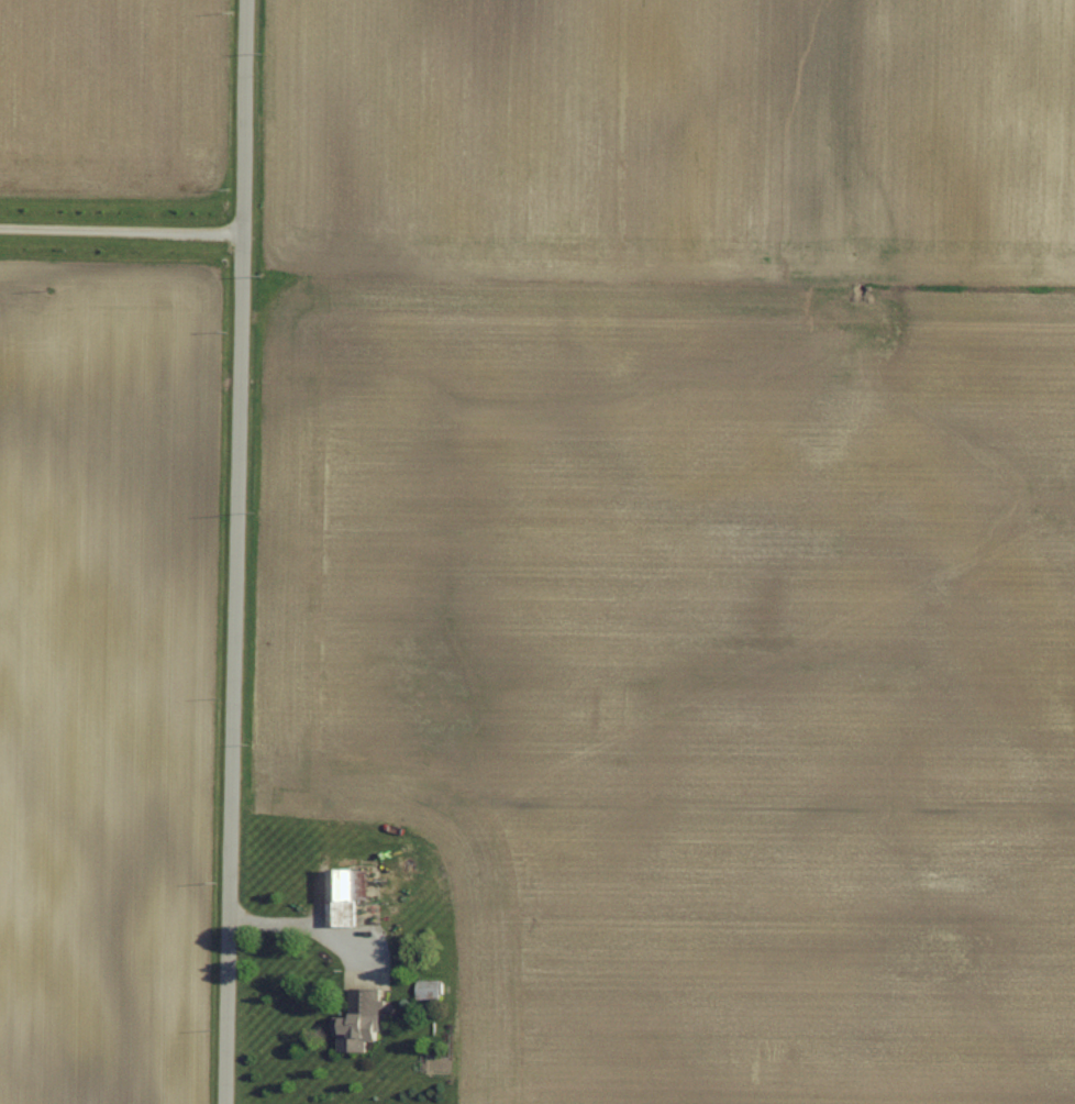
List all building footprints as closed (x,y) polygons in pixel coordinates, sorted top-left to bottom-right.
[(360,865),(335,864),(333,920),(358,921),(360,865)] [(342,1048),(371,1048),(371,1036),(383,1036),(383,1012),(342,1012),(342,1048)]
